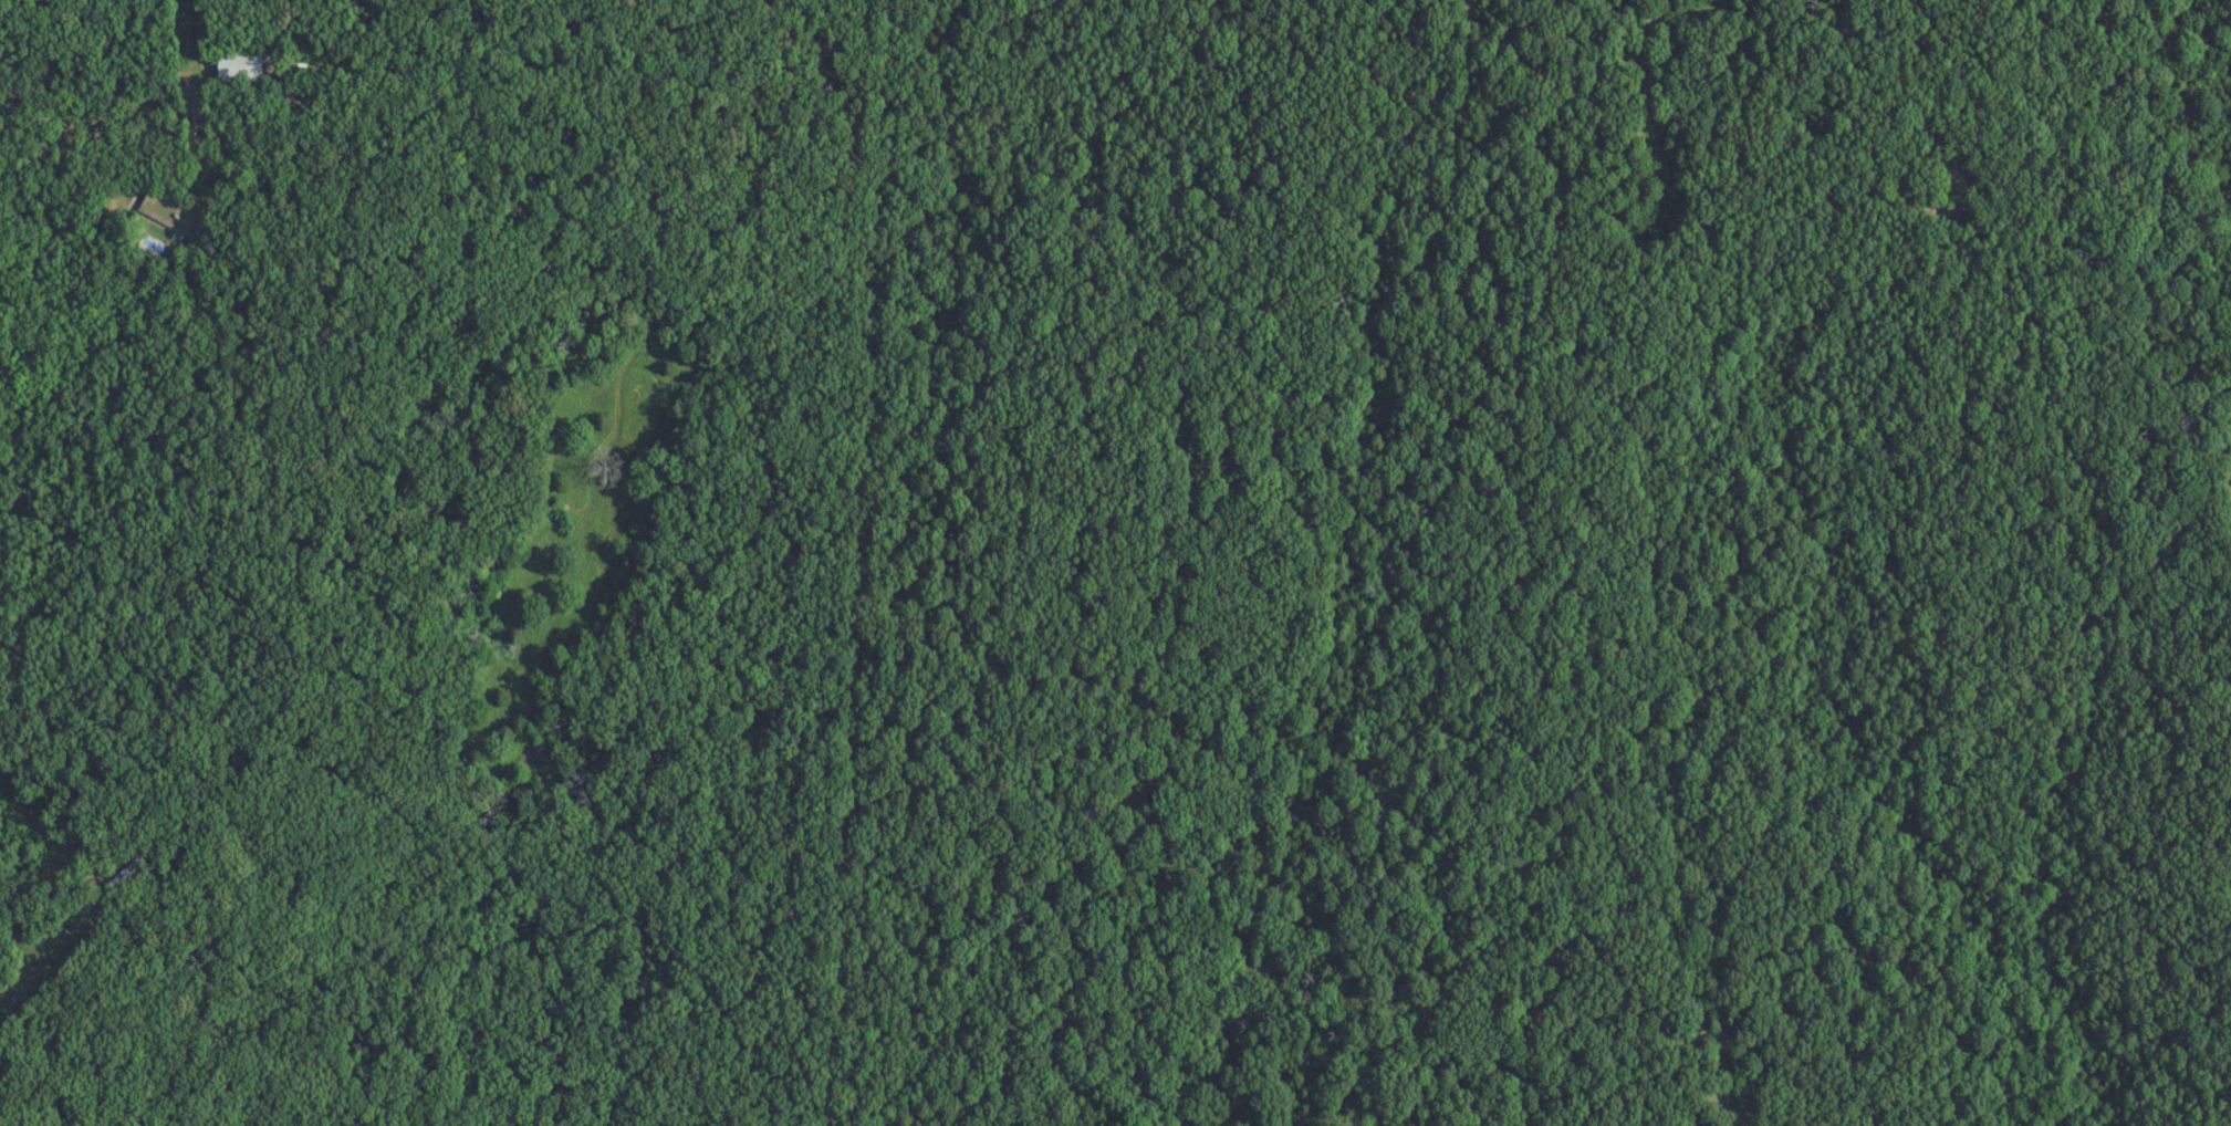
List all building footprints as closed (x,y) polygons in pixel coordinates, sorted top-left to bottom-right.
[(262,81),(262,51),(215,51),(215,81),(262,81)] [(106,884),(113,891),(139,867),(133,860),(106,884)]
